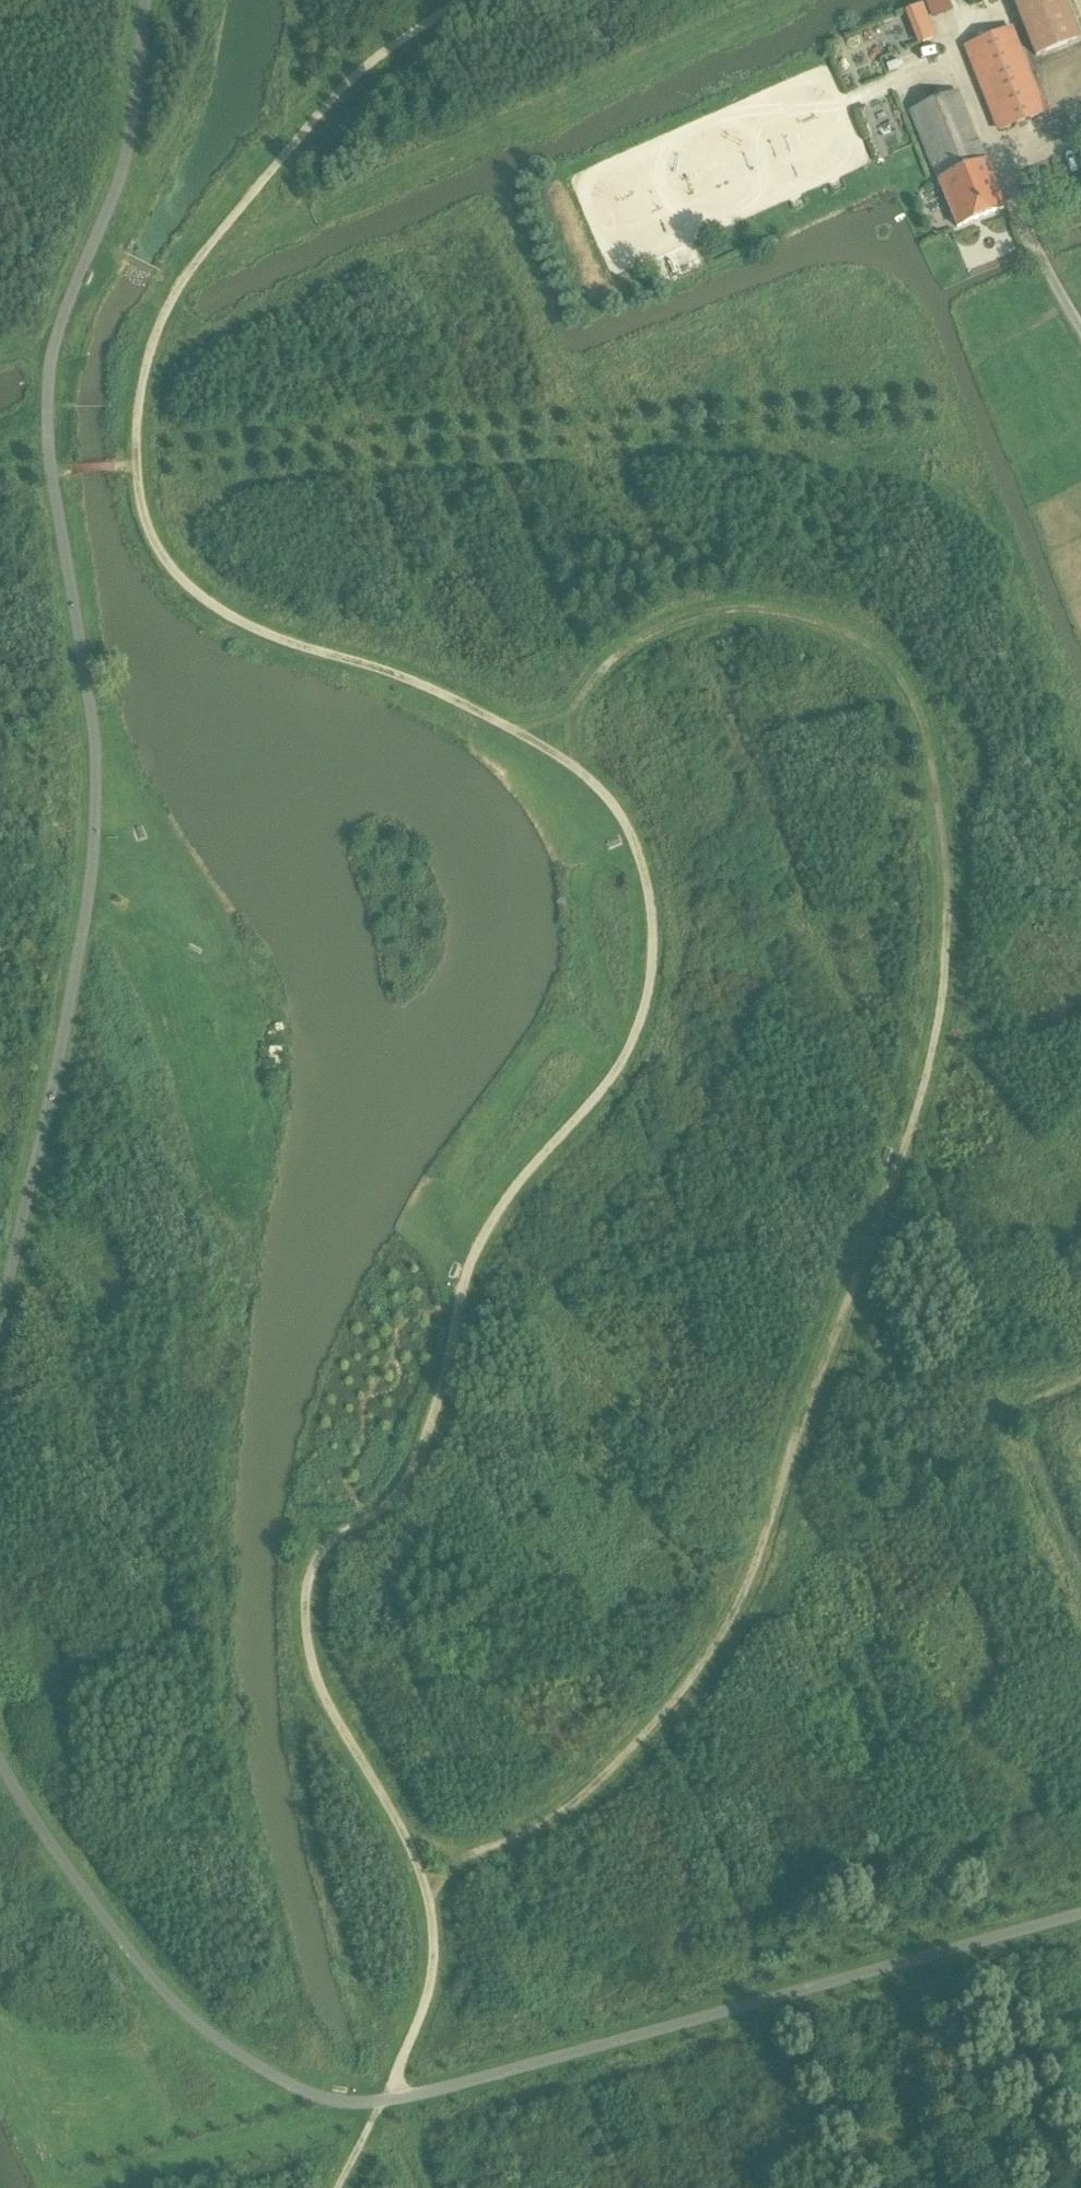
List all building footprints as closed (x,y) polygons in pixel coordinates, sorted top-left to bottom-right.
[(1036,57),(1076,41),(1060,0),(1013,0),(1036,57)] [(903,10),(917,44),(935,37),(921,2),(903,10)] [(1043,114),(1010,29),(965,47),(999,131),(1043,114)] [(910,112),(957,229),(1003,210),(956,94),(910,112)]
